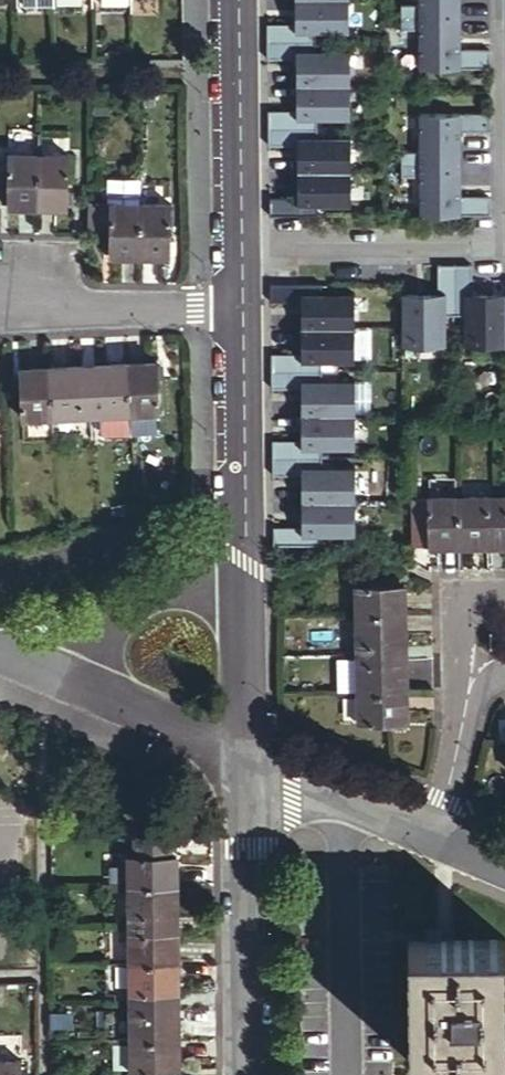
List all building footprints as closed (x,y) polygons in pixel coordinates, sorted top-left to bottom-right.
[(299,24),(270,24),(270,59),(302,59),(302,111),(272,111),(272,146),(303,146),(303,198),(273,198),(273,217),(322,216),(322,206),(355,206),(355,138),(323,138),(323,119),(354,119),(354,51),(323,51),(323,33),(354,32),(354,0),(299,0),(299,24)] [(422,72),(492,72),(492,53),(462,53),(462,0),(421,0),(421,8),(404,8),(404,33),(422,33),(422,72)] [(423,219),(493,219),(493,201),(463,201),(463,135),(493,135),(493,117),(422,117),(422,156),(404,156),(404,181),(422,180),(423,219)] [(5,206),(37,207),(39,158),(6,157),(5,206)] [(39,158),(37,207),(67,208),(68,159),(39,158)] [(139,255),(139,203),(110,203),(109,255),(139,255)] [(168,204),(139,203),(139,255),(169,256),(168,204)] [(475,269),(440,269),(440,299),(404,299),(404,351),(504,350),(504,299),(475,299),(475,269)] [(306,528),(275,527),(275,546),(323,546),(323,536),(356,537),(357,468),(326,468),(326,450),(357,450),(358,381),(326,380),(326,362),(357,362),(358,294),(325,294),(325,283),(274,283),(274,301),(307,302),(306,354),(274,353),(275,388),(307,389),(306,441),(275,440),(275,476),(306,476),(306,528)] [(124,365),(128,412),(159,410),(155,363),(124,365)] [(86,368),(90,415),(128,412),(124,365),(86,368)] [(47,371),(51,418),(90,415),(86,368),(47,371)] [(22,420),(51,418),(47,371),(19,373),(22,420)] [(497,545),(496,497),(456,498),(457,545),(497,545)] [(496,497),(497,545),(504,545),(504,497),(496,497)] [(426,545),(457,545),(456,498),(426,498),(426,545)] [(355,586),(356,616),(403,616),(402,586),(355,586)] [(403,616),(356,616),(356,655),(404,653),(403,616)] [(356,655),(357,694),(404,693),(404,653),(356,655)] [(404,693),(357,694),(358,724),(405,723),(404,693)] [(126,887),(173,886),(172,856),(126,856),(126,887)] [(126,887),(127,925),(173,924),(173,886),(126,887)] [(127,964),(174,963),(173,924),(127,925),(127,964)] [(502,942),(403,944),(407,1065),(504,1062),(504,1058),(502,942)] [(175,1002),(174,963),(127,964),(128,1003),(175,1002)] [(175,1002),(128,1003),(128,1043),(176,1042),(175,1002)] [(177,1069),(176,1042),(128,1043),(129,1070),(177,1069)] [(19,1064),(0,1064),(0,1074),(19,1074),(19,1064)]
